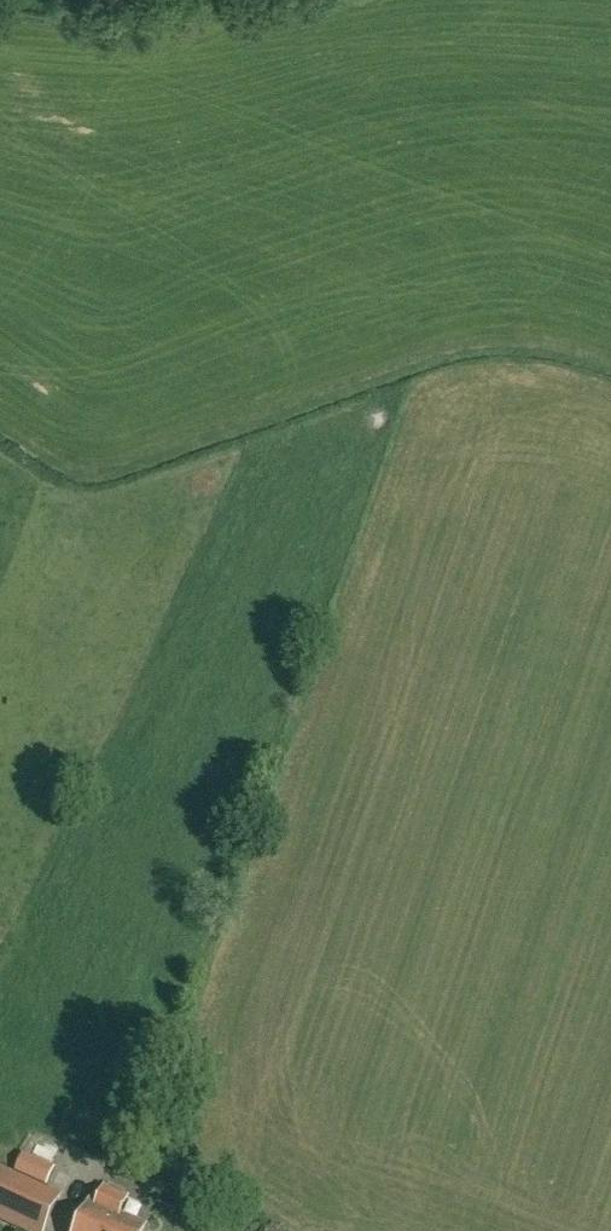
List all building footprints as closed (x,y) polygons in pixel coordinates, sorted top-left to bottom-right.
[(56,1167),(23,1152),(14,1171),(47,1186),(56,1167)] [(62,1197),(0,1169),(0,1217),(31,1230),(46,1230),(62,1197)] [(123,1230),(144,1230),(147,1226),(121,1214),(128,1198),(124,1196),(126,1192),(112,1186),(110,1190),(106,1188),(99,1204),(92,1201),(86,1215),(123,1230)] [(86,1215),(79,1230),(123,1230),(86,1215)]
